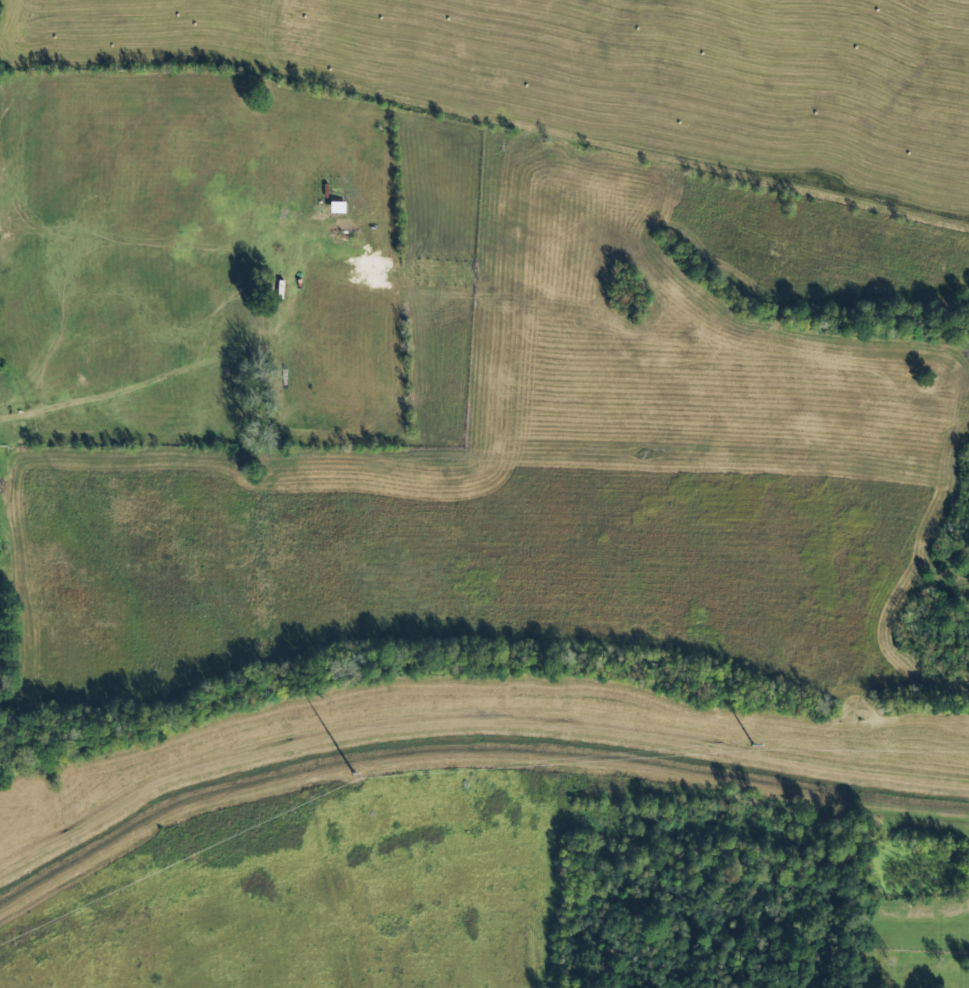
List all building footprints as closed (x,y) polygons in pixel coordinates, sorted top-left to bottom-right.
[(330,212),(344,213),(344,203),(330,202),(330,212)]
